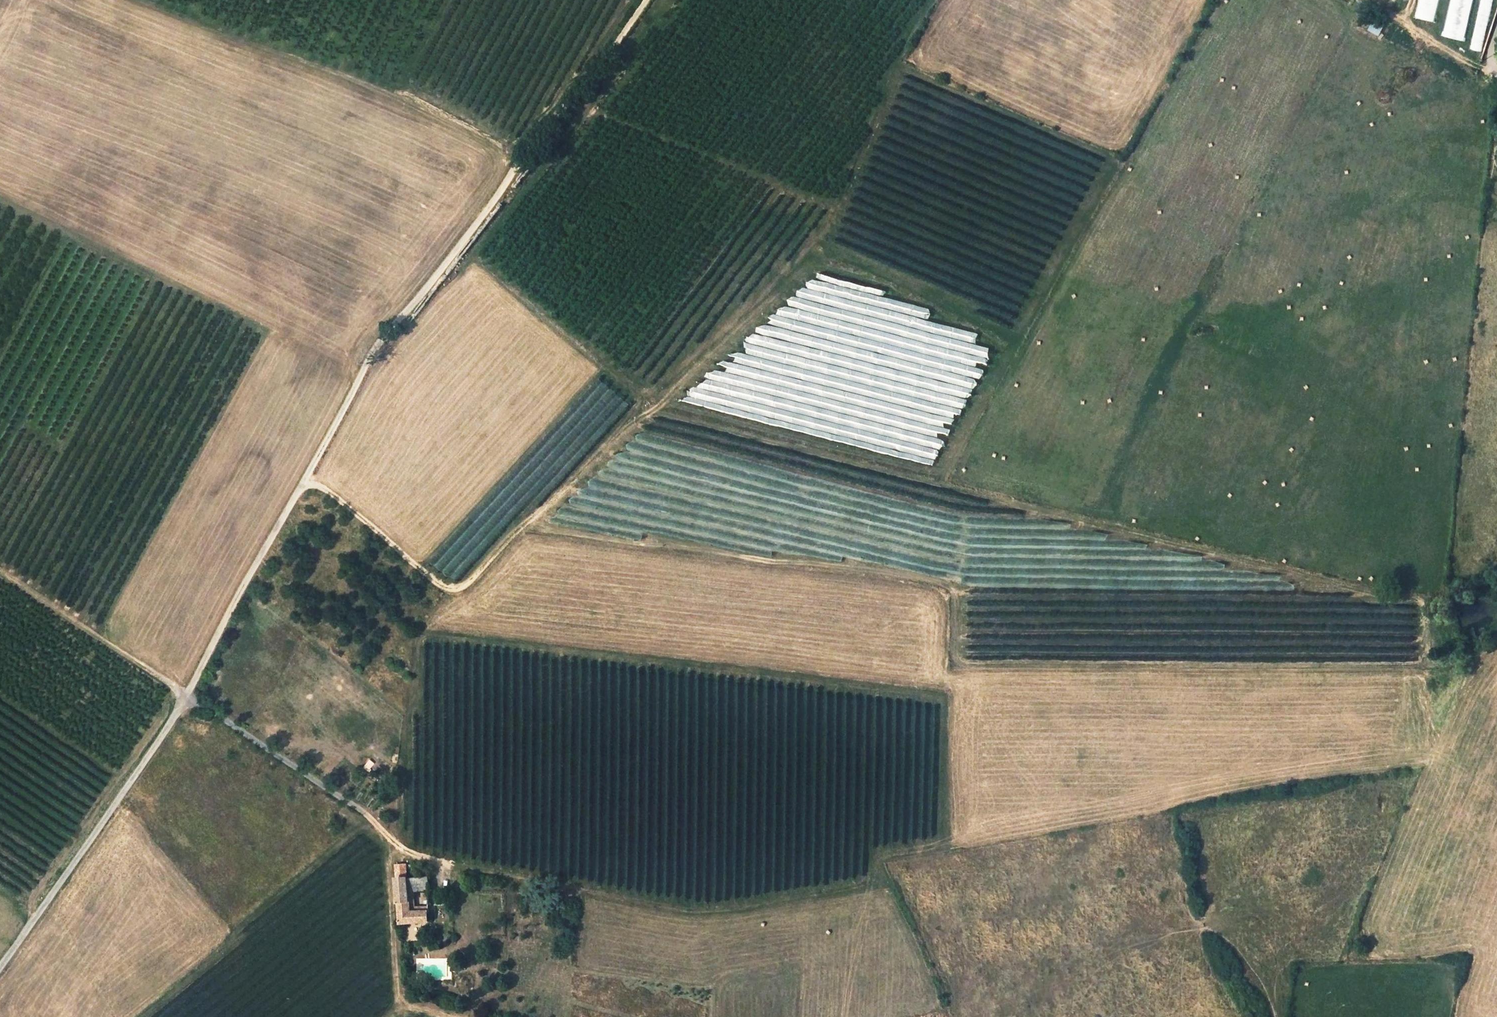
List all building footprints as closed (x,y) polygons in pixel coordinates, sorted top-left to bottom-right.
[(1439,0),(1419,0),(1415,19),(1434,23),(1439,0)] [(1474,0),(1452,0),(1445,39),(1467,43),(1474,0)] [(1476,52),(1487,54),(1496,0),(1484,0),(1476,52)] [(1366,29),(1377,35),(1384,24),(1373,17),(1366,29)] [(532,175),(527,172),(514,188),(518,190),(532,175)] [(930,471),(990,350),(969,340),(972,335),(949,324),(952,334),(956,336),(960,353),(963,346),(966,355),(957,373),(958,377),(953,387),(948,388),(950,395),(960,399),(939,404),(932,418),(928,419),(930,427),(924,429),(921,435),(904,439),(901,445),(922,455),(908,459),(913,461),(910,462),(930,471)] [(408,894),(407,881),(403,876),(394,875),(396,906),(400,906),(401,927),(428,926),(428,915),(409,915),(408,894)] [(407,881),(408,894),(429,894),(428,880),(407,881)]
